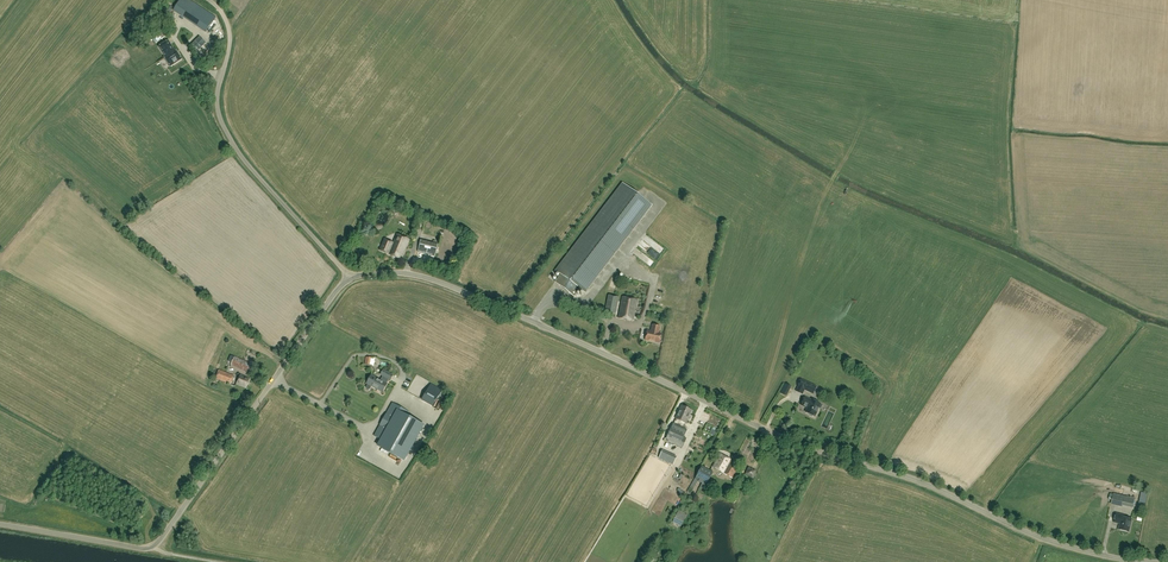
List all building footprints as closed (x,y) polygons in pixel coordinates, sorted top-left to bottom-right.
[(187,0),(181,0),(175,10),(206,31),(215,19),(187,0)] [(200,37),(189,47),(196,53),(206,43),(200,37)] [(175,50),(174,51),(168,41),(159,47),(165,57),(164,57),(170,66),(181,59),(175,50)] [(561,275),(555,283),(574,297),(580,289),(585,293),(651,205),(621,182),(555,271),(561,275)] [(401,259),(409,239),(397,234),(394,243),(385,239),(380,250),(401,259)] [(437,244),(420,241),(418,253),(434,256),(437,244)] [(646,257),(649,253),(641,246),(638,250),(646,257)] [(606,312),(615,314),(618,297),(609,296),(606,312)] [(623,297),(621,306),(618,318),(633,321),(637,300),(623,297)] [(648,330),(646,340),(660,343),(662,333),(659,332),(660,326),(653,325),(652,329),(653,329),(652,331),(648,330)] [(254,365),(235,357),(232,356),(229,361),(232,363),(231,365),(251,373),(254,365)] [(231,384),(234,376),(219,370),(216,378),(231,384)] [(372,375),(367,384),(383,392),(387,384),(389,379),(391,380),(393,375),(383,370),(381,375),(383,376),(381,380),(372,375)] [(246,388),(250,378),(241,375),(237,384),(246,388)] [(813,394),(816,386),(801,379),(798,387),(796,391),(802,394),(804,390),(813,394)] [(785,396),(790,386),(785,384),(780,393),(785,396)] [(432,385),(423,400),(433,406),(442,391),(432,385)] [(448,393),(443,401),(447,403),(452,395),(448,393)] [(813,416),(814,417),(820,404),(812,400),(811,400),(805,397),(801,405),(808,408),(806,413),(809,414),(810,416),(812,417),(813,416)] [(377,445),(404,460),(423,425),(407,416),(409,412),(392,403),(374,436),(381,439),(377,445)] [(686,424),(692,410),(682,405),(676,419),(686,424)] [(429,416),(426,424),(434,427),(437,419),(429,416)] [(687,430),(673,423),(666,439),(668,440),(667,442),(682,448),(687,439),(683,437),(687,430)] [(662,450),(659,458),(673,465),(677,457),(662,450)] [(732,478),(737,468),(729,464),(731,460),(719,454),(712,468),(732,478)] [(707,484),(713,473),(702,466),(695,480),(703,484),(701,489),(707,492),(710,486),(707,484)] [(1114,494),(1112,503),(1123,506),(1125,496),(1114,494)] [(680,524),(684,515),(676,510),(672,520),(680,524)] [(1132,519),(1122,517),(1123,515),(1116,514),(1114,522),(1120,524),(1119,530),(1129,532),(1132,519)]
